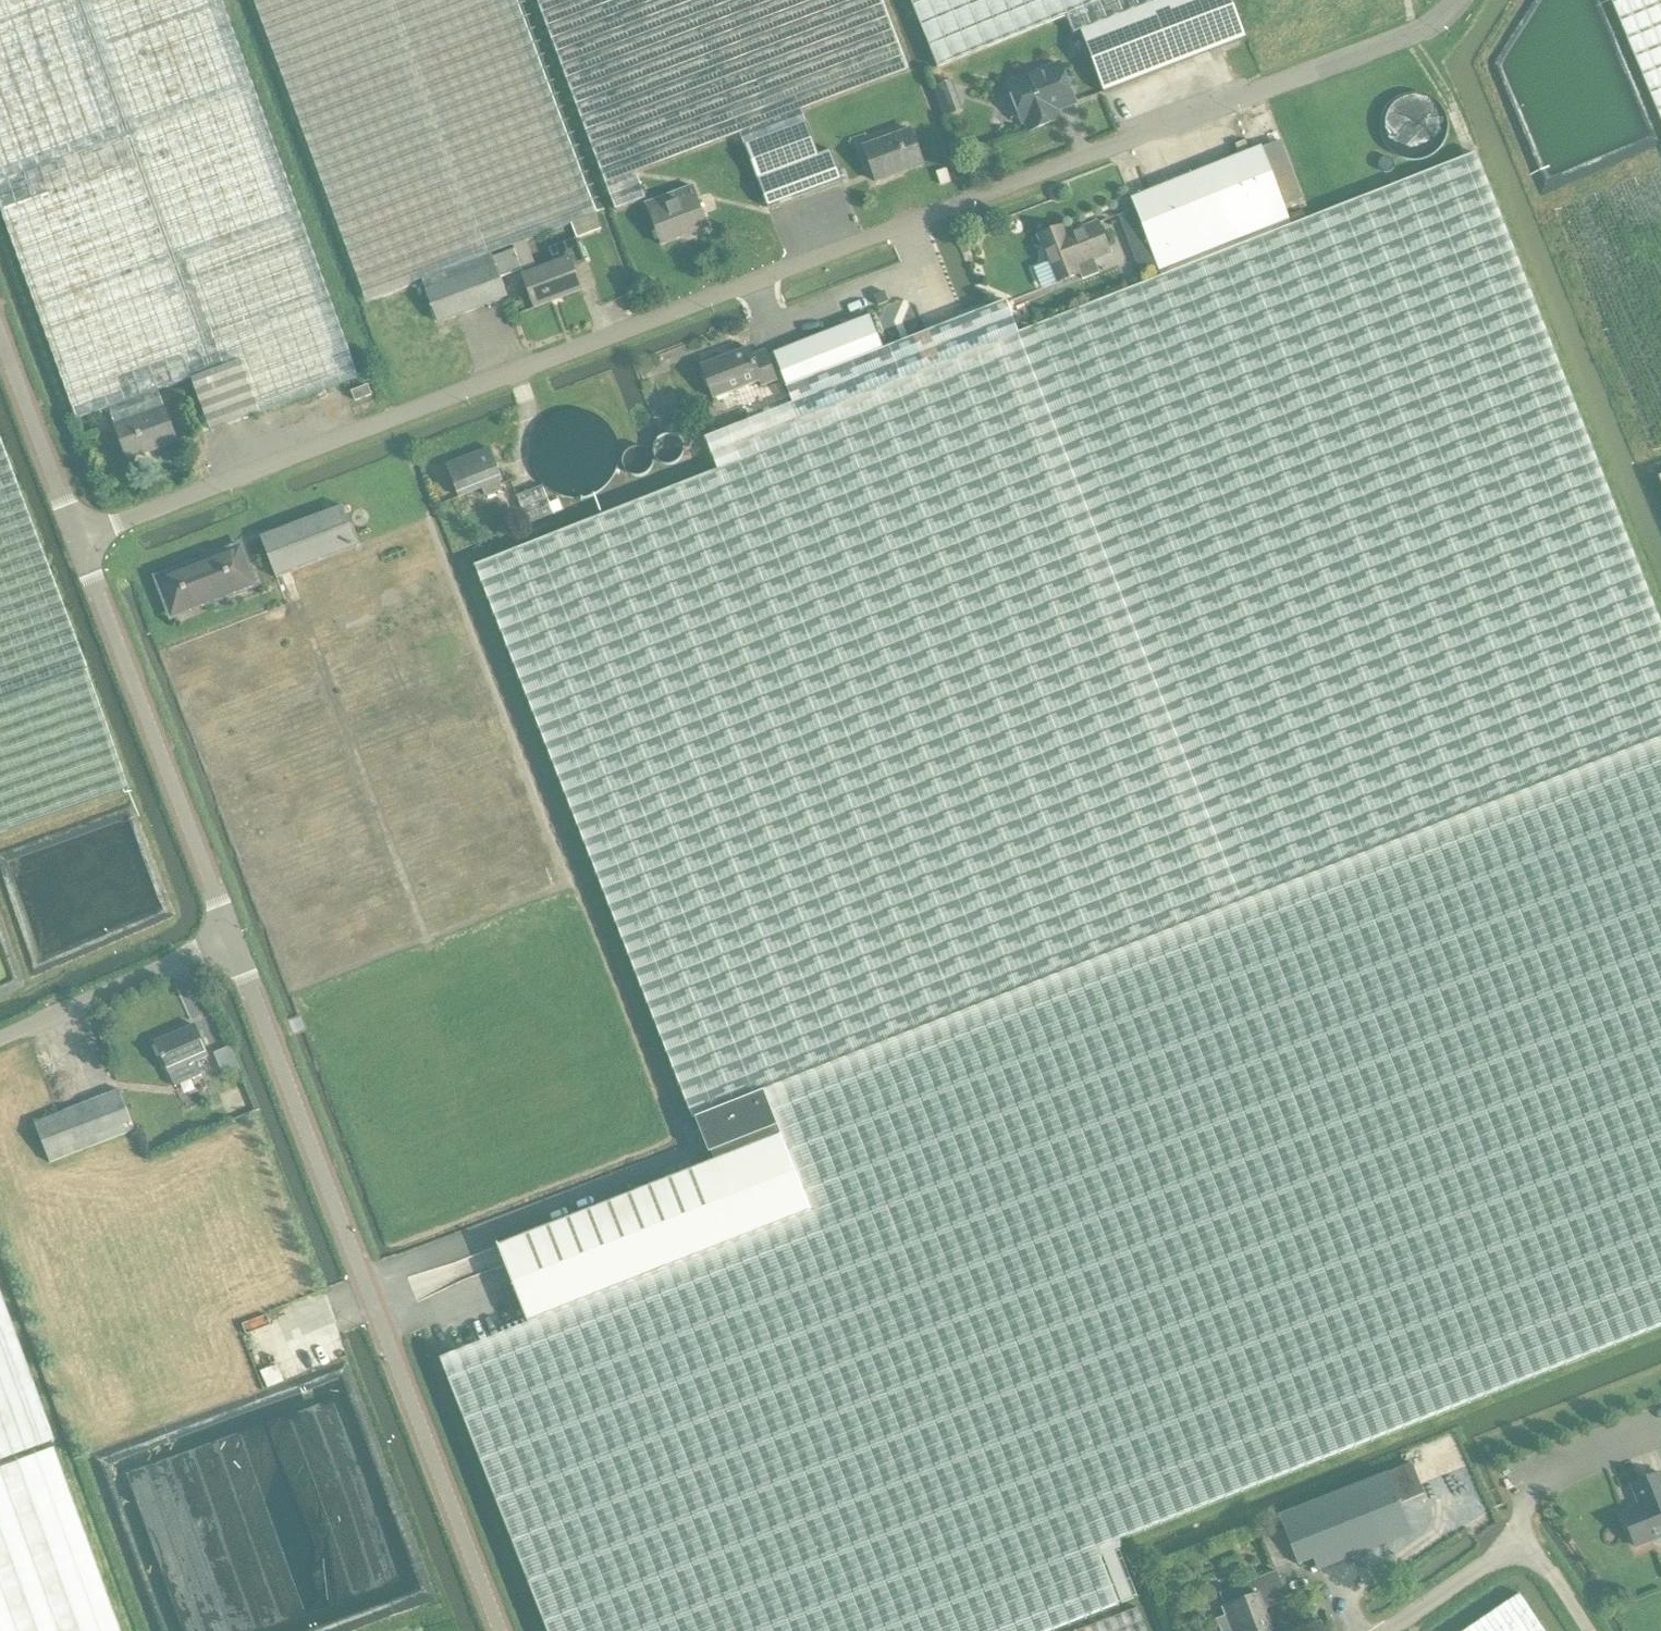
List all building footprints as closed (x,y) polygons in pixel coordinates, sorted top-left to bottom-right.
[(76,421),(108,409),(158,391),(191,379),(210,432),(259,414),(358,378),(222,0),(0,0),(0,210),(76,421)] [(365,302),(420,281),(423,280),(439,322),(463,313),(500,300),(507,297),(500,279),(522,271),(514,250),(492,258),(491,255),(571,225),(572,224),(584,220),(596,215),(515,0),(253,0),(365,302)] [(605,184),(617,215),(647,203),(635,172),(739,133),(744,146),(766,202),(768,207),(817,188),(841,179),(831,151),(818,156),(801,110),(910,69),(883,0),(537,0),(605,184)] [(938,68),(1067,17),(1074,33),(1080,31),(1104,93),(1246,38),(1231,0),(910,0),(938,68)] [(1660,121),(1660,0),(1611,0),(1660,121)] [(1059,66),(1007,86),(1014,104),(1013,106),(1012,109),(1012,113),(1015,117),(1018,119),(1020,120),(1021,124),(1025,122),(1029,132),(1059,121),(1055,111),(1074,104),(1059,66)] [(895,79),(905,106),(916,102),(906,75),(895,79)] [(951,81),(933,88),(936,97),(954,90),(951,81)] [(818,119),(807,124),(817,144),(828,139),(818,119)] [(910,129),(863,146),(876,183),(923,166),(910,129)] [(498,1246),(528,1324),(441,1359),(548,1630),(1051,1630),(1119,1604),(1097,1548),(1660,1326),(1660,626),(1475,154),(1291,226),(1284,207),(1305,199),(1281,139),(1131,199),(1160,272),(1157,273),(1160,278),(1018,334),(1005,302),(884,350),(870,316),(773,354),(793,404),(705,439),(718,471),(475,566),(693,1118),(695,1117),(709,1154),(712,1153),(715,1161),(498,1246)] [(646,204),(661,246),(708,228),(693,187),(646,204)] [(584,220),(572,224),(578,239),(590,234),(584,220)] [(1048,262),(1033,268),(1041,289),(1056,283),(1080,274),(1082,279),(1098,273),(1093,260),(1109,254),(1097,223),(1066,235),(1064,228),(1039,237),(1048,262)] [(581,291),(572,269),(586,264),(576,239),(549,249),(554,263),(522,275),(535,308),(581,291)] [(713,398),(760,381),(762,386),(777,381),(765,350),(750,356),(747,349),(702,367),(713,398)] [(368,386),(352,392),(356,401),(371,395),(368,386)] [(173,391),(177,402),(186,399),(182,388),(173,391)] [(158,391),(108,409),(114,425),(113,425),(127,462),(179,443),(165,406),(164,407),(158,391)] [(124,790),(83,670),(85,669),(0,439),(0,833),(124,790)] [(498,481),(501,480),(489,449),(447,465),(459,496),(482,487),(486,496),(501,490),(498,481)] [(542,486),(517,496),(528,523),(553,513),(542,486)] [(558,501),(550,505),(553,513),(561,509),(558,501)] [(343,506),(260,538),(276,578),(358,547),(343,506)] [(240,545),(157,577),(172,618),(256,586),(240,545)] [(156,1044),(176,1089),(203,1077),(197,1061),(208,1056),(195,1025),(184,1030),(185,1031),(156,1044)] [(232,1049),(216,1055),(224,1075),(240,1068),(232,1049)] [(120,1090),(35,1124),(51,1163),(136,1130),(120,1090)] [(50,1443),(53,1442),(0,1298),(0,1630),(118,1630),(50,1443)] [(1400,1504),(1424,1494),(1412,1463),(1278,1516),(1283,1530),(1263,1538),(1274,1568),(1295,1560),(1298,1566),(1313,1560),(1317,1572),(1412,1534),(1400,1504)] [(1622,1514),(1635,1546),(1653,1539),(1654,1543),(1657,1542),(1658,1545),(1660,1544),(1660,1473),(1632,1485),(1638,1499),(1641,1498),(1644,1505),(1622,1514)] [(1265,1610),(1289,1601),(1277,1571),(1220,1594),(1225,1608),(1224,1609),(1227,1615),(1216,1620),(1221,1630),(1273,1630),(1265,1610)] [(1519,1592),(1500,1603),(1482,1615),(1480,1617),(1463,1629),(1459,1630),(1546,1630),(1519,1592)] [(1078,1630),(1147,1630),(1138,1608),(1078,1630)]
